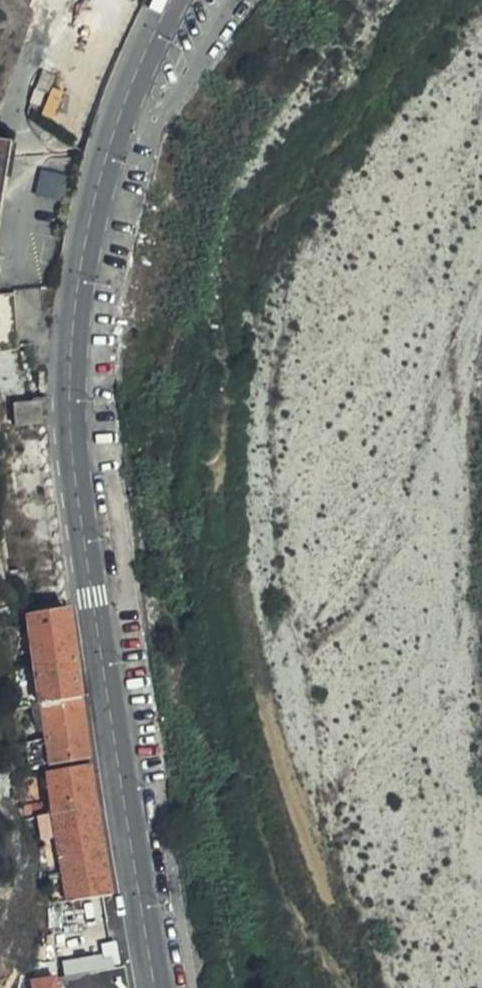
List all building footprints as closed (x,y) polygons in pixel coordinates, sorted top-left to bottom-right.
[(14,142),(0,139),(0,219),(14,142)] [(11,292),(0,293),(0,337),(13,336),(11,292)] [(19,349),(0,351),(0,425),(38,423),(37,400),(26,401),(19,349)] [(79,696),(67,610),(24,615),(38,703),(79,697),(79,696)] [(88,755),(79,697),(38,703),(47,762),(88,755)] [(48,810),(95,803),(89,764),(40,770),(48,810)] [(68,906),(110,900),(99,831),(95,803),(48,810),(68,906)] [(29,987),(124,987),(120,965),(27,979),(29,987)]
